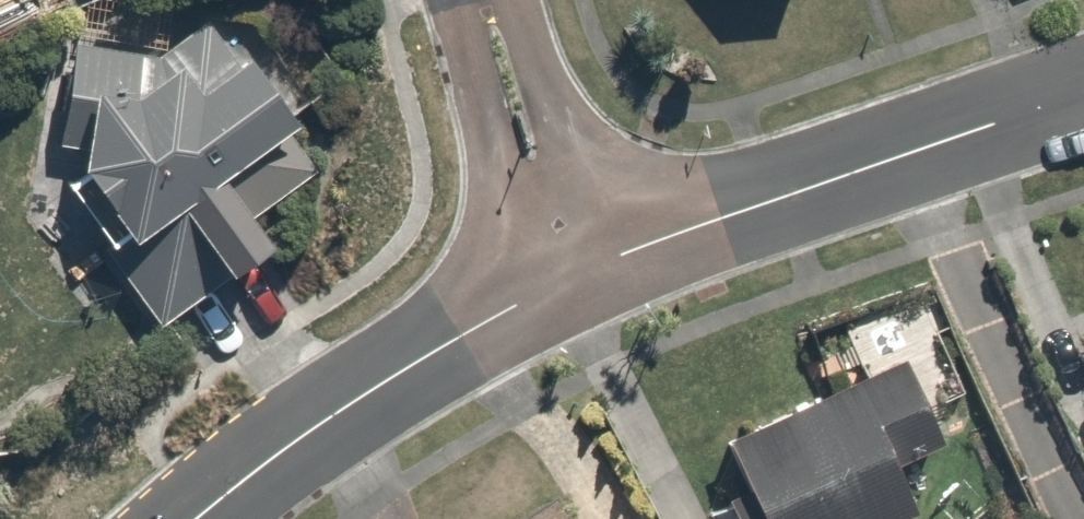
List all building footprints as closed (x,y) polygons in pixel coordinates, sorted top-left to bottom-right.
[(270,111),(195,11),(67,106),(57,161),(112,235),(94,249),(137,306),(191,265),(203,281),(259,240),(239,214),(291,175),(253,123),(270,111)] [(818,393),(698,442),(730,518),(884,518),(903,511),(879,452),(926,432),(896,361),(849,380),(824,319),(793,332),(818,393)] [(581,506),(563,518),(590,518),(581,506)]
